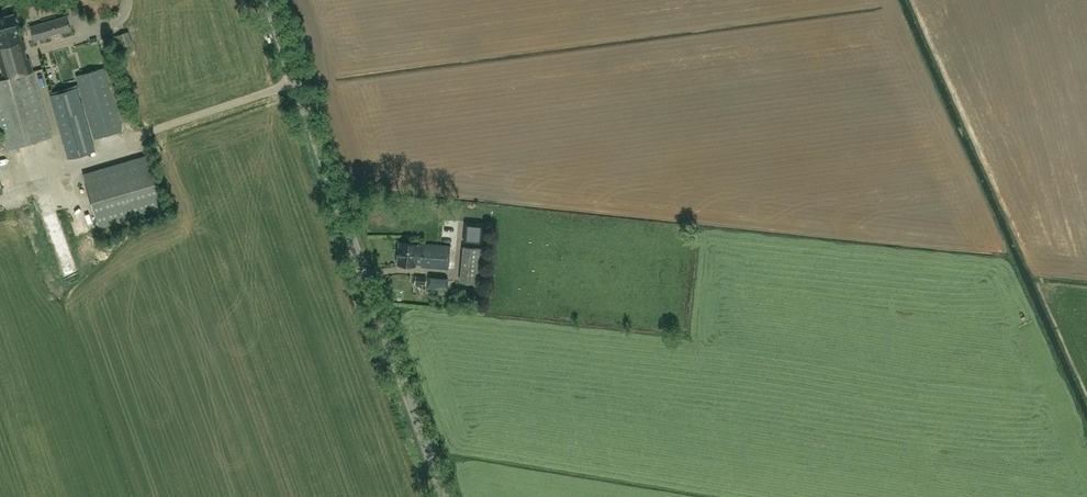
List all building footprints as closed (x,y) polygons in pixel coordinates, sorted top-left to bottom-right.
[(4,79),(0,80),(0,136),(4,150),(51,136),(23,39),(21,40),(13,13),(0,17),(0,65),(4,79)] [(66,16),(30,26),(35,41),(49,36),(49,35),(61,32),(61,33),(70,31),(66,16)] [(133,44),(128,31),(115,36),(119,49),(133,44)] [(104,67),(76,75),(94,138),(121,130),(104,67)] [(45,76),(40,78),(45,92),(50,90),(45,76)] [(68,158),(95,150),(77,87),(50,95),(68,158)] [(147,155),(83,174),(99,228),(163,210),(147,155)] [(24,165),(19,166),(21,177),(27,175),(24,165)] [(470,240),(480,240),(481,222),(471,222),(470,240)] [(417,248),(417,243),(400,242),(398,264),(415,266),(416,260),(422,260),(422,267),(448,270),(450,245),(424,243),(423,249),(417,248)] [(463,246),(461,262),(480,264),(482,247),(463,246)] [(415,284),(426,285),(427,277),(416,276),(415,284)] [(448,279),(444,278),(428,277),(427,288),(447,290),(448,279)]
